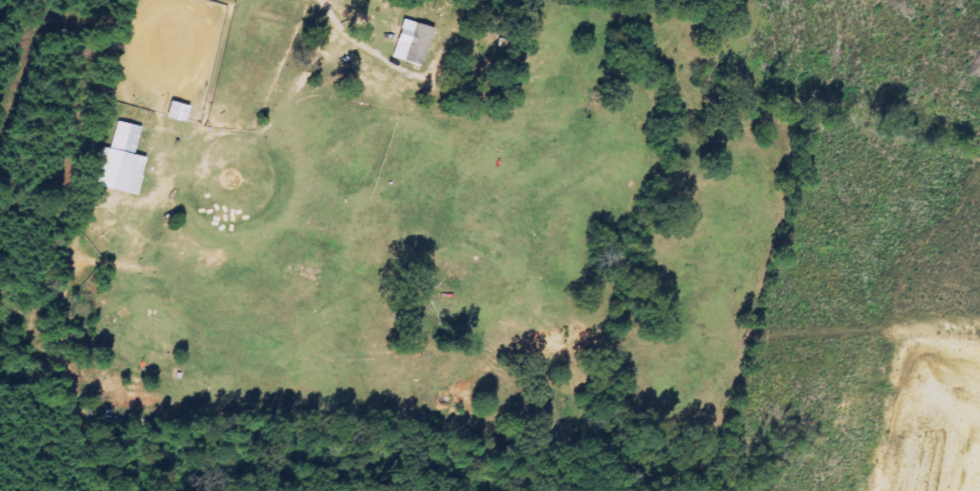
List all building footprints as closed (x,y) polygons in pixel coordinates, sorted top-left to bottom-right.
[(428,67),(440,29),(421,23),(409,60),(428,67)] [(147,126),(125,121),(118,149),(110,147),(101,185),(144,194),(152,157),(141,154),(147,126)]
